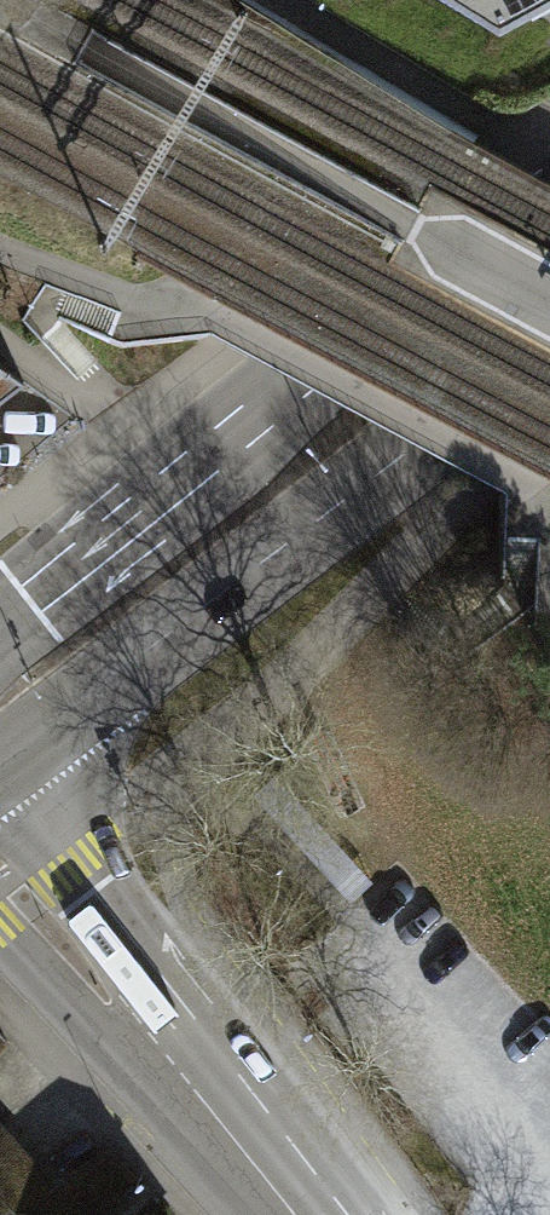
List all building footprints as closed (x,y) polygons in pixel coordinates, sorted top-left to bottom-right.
[(485,41),(549,6),(549,0),(417,0),(485,41)] [(23,381),(0,365),(0,399),(23,381)] [(0,1134),(0,1214),(11,1214),(45,1183),(0,1134)]
